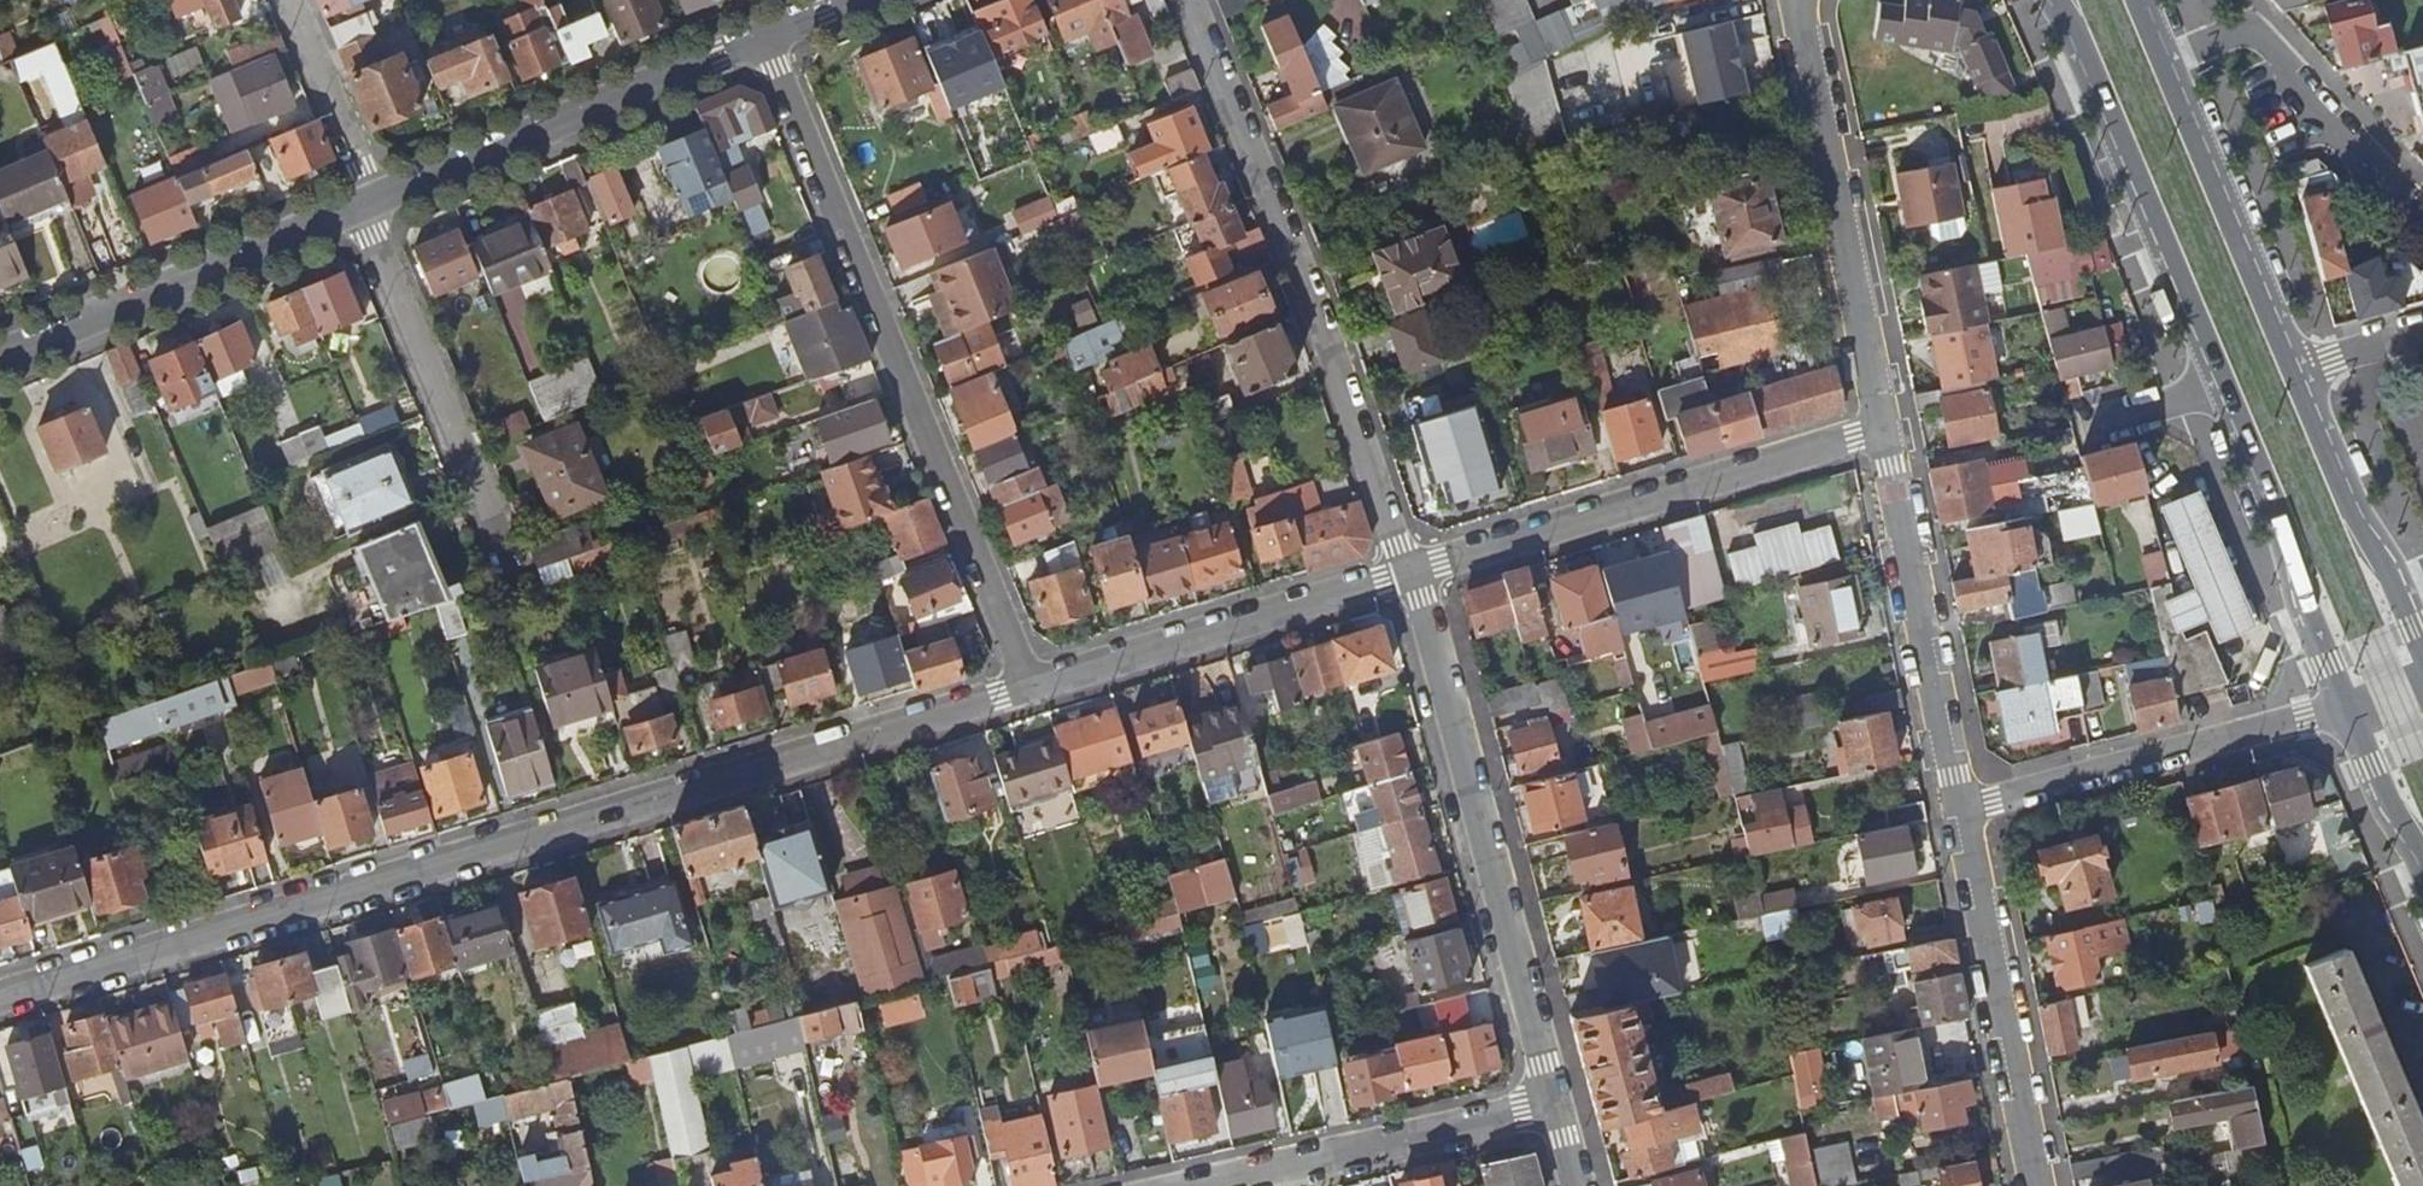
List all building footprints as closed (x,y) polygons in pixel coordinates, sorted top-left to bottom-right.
[(218,27),(242,17),(235,0),(207,0),(218,27)] [(326,17),(355,4),(358,11),(365,7),(363,1),(366,0),(319,0),(326,17)] [(529,13),(501,25),(525,82),(569,63),(549,13),(543,0),(524,0),(529,13)] [(622,46),(666,27),(655,0),(617,0),(605,5),(622,46)] [(686,13),(717,0),(681,0),(686,13)] [(994,57),(1049,33),(1036,0),(1012,0),(977,15),(994,57)] [(1098,49),(1118,41),(1101,0),(1050,0),(1066,40),(1090,30),(1098,49)] [(1118,41),(1129,66),(1154,56),(1138,18),(1125,22),(1123,17),(1128,15),(1125,9),(1143,2),(1142,0),(1101,0),(1118,41)] [(1225,18),(1256,4),(1254,0),(1217,0),(1225,18)] [(1493,19),(1500,35),(1536,21),(1527,0),(1485,0),(1493,19)] [(1987,104),(2021,97),(1993,30),(1985,33),(1975,11),(1960,8),(1961,0),(1907,0),(1906,5),(1883,1),(1877,35),(1903,39),(1905,31),(1926,35),(1925,43),(1954,47),(1955,42),(1962,44),(1987,104)] [(2282,13),(2327,0),(2271,0),(2282,13)] [(2338,47),(2335,51),(2338,62),(2344,65),(2344,67),(2383,56),(2395,53),(2386,23),(2372,26),(2363,0),(2349,0),(2325,7),(2334,37),(2336,38),(2338,47)] [(1282,66),(1296,97),(1268,109),(1270,114),(1266,116),(1273,132),(1329,107),(1328,106),(1322,92),(1303,48),(1285,4),(1257,16),(1279,67),(1282,66)] [(549,13),(569,63),(571,66),(590,58),(586,48),(607,38),(598,16),(572,27),(564,7),(549,13)] [(915,21),(922,39),(946,28),(939,11),(915,21)] [(1743,64),(1772,61),(1767,13),(1738,16),(1743,64)] [(375,14),(333,32),(340,50),(375,35),(371,28),(379,25),(375,14)] [(1735,45),(1729,21),(1682,32),(1700,102),(1746,91),(1741,68),(1735,45)] [(1303,48),(1322,92),(1349,80),(1346,73),(1349,68),(1338,57),(1343,51),(1332,41),(1337,35),(1325,24),(1303,48)] [(934,40),(948,74),(982,58),(967,25),(934,40)] [(0,45),(0,49),(5,62),(12,60),(41,48),(33,31),(0,45)] [(1905,31),(1903,39),(1925,43),(1926,35),(1905,31)] [(229,57),(235,72),(274,55),(288,49),(281,33),(266,40),(251,46),(229,57)] [(340,50),(373,130),(423,109),(402,57),(387,63),(375,35),(340,50)] [(428,66),(437,88),(462,78),(471,98),(512,80),(494,38),(428,66)] [(49,150),(71,204),(89,196),(81,176),(108,165),(56,41),(41,48),(12,60),(21,82),(32,77),(47,71),(71,129),(64,132),(60,124),(52,128),(45,111),(35,115),(49,150)] [(860,63),(880,111),(929,90),(943,123),(956,118),(942,85),(933,88),(912,41),(860,63)] [(2390,78),(2409,72),(2422,123),(2422,45),(2395,53),(2383,56),(2390,78)] [(233,72),(255,124),(295,107),(274,55),(235,72),(233,72)] [(117,63),(133,101),(144,96),(132,68),(128,58),(117,63)] [(132,68),(144,96),(149,108),(160,103),(143,63),(132,68)] [(1162,87),(1170,104),(1203,90),(1196,72),(1162,87)] [(21,82),(28,98),(38,93),(32,77),(21,82)] [(1359,93),(1336,103),(1366,169),(1424,144),(1395,77),(1359,93)] [(1349,80),(1322,92),(1328,106),(1336,103),(1359,93),(1353,79),(1349,80)] [(757,137),(778,128),(765,95),(745,86),(697,106),(708,132),(716,153),(727,179),(736,200),(741,212),(752,239),(772,231),(759,204),(763,202),(748,170),(746,170),(736,145),(746,141),(743,134),(754,129),(757,137)] [(1137,155),(1146,178),(1211,151),(1193,111),(1153,128),(1160,145),(1137,155)] [(1073,120),(1078,132),(1082,141),(1091,137),(1083,116),(1073,120)] [(274,140),(290,179),(334,160),(318,121),(274,140)] [(1091,137),(1099,156),(1127,144),(1119,125),(1091,137)] [(664,151),(692,219),(736,200),(727,179),(716,153),(708,132),(664,151)] [(1068,134),(1043,144),(1048,155),(1082,141),(1078,132),(1069,135),(1068,134)] [(955,137),(958,145),(966,142),(962,134),(955,137)] [(1028,138),(1037,160),(1048,155),(1043,144),(1039,134),(1028,138)] [(971,151),(984,182),(1037,160),(1028,138),(1027,136),(1012,142),(1009,136),(971,151)] [(210,144),(171,161),(179,180),(218,163),(210,144)] [(0,171),(0,205),(9,226),(47,210),(51,219),(74,210),(71,204),(49,150),(0,171)] [(218,163),(179,180),(192,212),(215,202),(213,196),(259,177),(248,151),(218,163)] [(2293,164),(2297,179),(2333,169),(2319,154),(2293,164)] [(560,163),(572,191),(574,191),(581,187),(590,184),(578,156),(560,163)] [(1026,165),(1033,183),(1045,178),(1038,160),(1026,165)] [(1899,172),(1909,226),(1964,215),(1953,160),(1899,172)] [(594,179),(613,224),(635,214),(617,169),(594,179)] [(2297,179),(2323,275),(2345,268),(2325,193),(2349,186),(2336,172),(2333,169),(2297,179)] [(1215,178),(1219,188),(1224,185),(1221,176),(1215,178)] [(1711,190),(1727,252),(1780,238),(1765,176),(1711,190)] [(1183,192),(1183,193),(1178,196),(1185,212),(1190,209),(1196,223),(1234,208),(1224,185),(1219,188),(1215,178),(1183,192)] [(1993,189),(2006,256),(2028,252),(2066,244),(2060,218),(2049,220),(2048,214),(2052,213),(2048,197),(2044,179),(1993,189)] [(135,199),(154,243),(197,224),(192,212),(179,180),(135,199)] [(574,191),(586,219),(593,216),(581,187),(574,191)] [(923,188),(893,201),(899,217),(930,204),(923,188)] [(532,216),(546,249),(560,243),(565,256),(582,249),(576,236),(590,230),(586,219),(574,191),(572,191),(529,210),(532,216)] [(2048,214),(2049,220),(2060,218),(2055,195),(2048,197),(2052,213),(2048,214)] [(1018,214),(1027,235),(1049,226),(1062,220),(1054,199),(1018,214)] [(29,274),(9,226),(0,205),(0,286),(29,274)] [(949,205),(888,232),(899,258),(904,269),(965,243),(949,205)] [(1068,232),(1084,270),(1112,259),(1090,208),(1075,215),(1080,226),(1068,232)] [(1196,223),(1220,278),(1235,271),(1224,246),(1229,243),(1237,260),(1269,246),(1262,229),(1246,236),(1234,208),(1196,223)] [(96,212),(78,220),(80,225),(98,218),(96,212)] [(473,242),(496,297),(555,272),(546,249),(532,216),(473,242)] [(80,225),(102,277),(120,269),(98,218),(80,225)] [(1049,226),(1075,286),(1088,281),(1084,270),(1068,232),(1062,220),(1049,226)] [(1374,253),(1381,272),(1386,270),(1391,283),(1451,260),(1439,228),(1376,251),(1374,251),(1372,251),(1371,252),(1371,253),(1372,253),(1374,253)] [(417,252),(435,295),(480,276),(462,231),(417,252)] [(2069,243),(2076,269),(2091,266),(2085,240),(2069,243)] [(999,247),(994,249),(1020,309),(1025,307),(999,247)] [(799,293),(779,302),(782,308),(788,322),(789,322),(837,302),(817,258),(807,262),(802,249),(764,266),(770,280),(790,271),(799,293)] [(994,249),(938,272),(963,333),(989,322),(1020,309),(994,249)] [(1746,265),(1751,288),(1761,286),(1784,281),(1817,272),(1813,253),(1783,259),(1782,257),(1746,265)] [(1976,262),(1982,292),(2004,287),(1998,258),(1988,260),(1976,262)] [(1451,260),(1391,283),(1401,308),(1420,300),(1416,290),(1456,274),(1451,260)] [(1923,306),(1928,333),(1935,332),(1985,322),(1987,321),(1982,292),(1976,262),(1922,273),(1929,305),(1923,306)] [(2346,268),(2348,275),(2361,271),(2359,262),(2346,268)] [(1717,270),(1722,294),(1751,288),(1746,265),(1717,270)] [(2336,323),(2358,317),(2358,315),(2422,297),(2422,277),(2422,273),(2401,278),(2399,270),(2380,275),(2382,283),(2352,291),(2348,275),(2346,268),(2345,268),(2323,275),(2336,323)] [(963,333),(938,272),(933,274),(940,293),(932,296),(950,339),(963,333)] [(305,292),(324,334),(363,318),(345,275),(305,292)] [(1211,289),(1213,294),(1207,297),(1215,315),(1266,294),(1258,275),(1237,284),(1235,279),(1211,289)] [(1689,318),(1704,371),(1724,366),(1784,352),(1768,288),(1752,292),(1685,307),(1689,318)] [(271,307),(284,336),(293,332),(299,345),(317,337),(324,334),(305,292),(271,307)] [(1266,294),(1215,315),(1222,333),(1273,311),(1266,294)] [(1074,308),(1081,325),(1098,318),(1091,301),(1074,308)] [(789,322),(813,381),(873,360),(853,310),(842,314),(837,302),(789,322)] [(1388,324),(1409,373),(1454,354),(1433,304),(1388,324)] [(2043,310),(2057,364),(2066,396),(2083,392),(2078,373),(2115,365),(2105,323),(2072,331),(2065,307),(2043,310)] [(763,317),(769,330),(788,322),(782,308),(763,317)] [(1067,342),(1076,374),(1094,367),(1129,352),(1118,321),(1107,325),(1067,342)] [(946,363),(949,369),(957,388),(992,373),(1007,367),(989,322),(963,333),(950,339),(938,343),(946,363)] [(1935,332),(1946,387),(1986,379),(1997,377),(1985,322),(1935,332)] [(1227,345),(1248,395),(1298,374),(1277,324),(1227,345)] [(197,345),(217,391),(221,401),(239,393),(231,375),(258,363),(242,325),(197,345)] [(284,336),(289,350),(299,358),(322,348),(317,337),(299,345),(293,332),(284,336)] [(1583,344),(1616,457),(1662,443),(1648,397),(1615,406),(1597,341),(1583,344)] [(109,353),(136,414),(153,406),(140,378),(142,377),(128,344),(109,353)] [(154,362),(174,408),(217,391),(197,345),(154,362)] [(1116,369),(1106,374),(1113,393),(1135,384),(1160,373),(1150,349),(1114,364),(1116,369)] [(533,388),(548,422),(607,398),(592,362),(533,388)] [(940,366),(942,371),(949,369),(946,363),(940,366)] [(1076,374),(1085,404),(1099,399),(1103,397),(1094,367),(1076,374)] [(1135,384),(1141,404),(1180,387),(1172,368),(1160,373),(1135,384)] [(1749,399),(1759,433),(1844,406),(1837,372),(1749,399)] [(955,389),(962,406),(961,407),(978,449),(1016,433),(1010,417),(1018,414),(1013,401),(1005,404),(992,373),(957,388),(955,389)] [(1659,390),(1667,418),(1678,415),(1690,454),(1725,443),(1713,401),(1706,376),(1659,390)] [(1916,393),(1919,409),(1943,405),(1951,443),(1998,433),(1986,379),(1946,387),(1916,393)] [(1108,395),(1116,415),(1141,404),(1135,384),(1113,393),(1108,395)] [(1713,401),(1725,443),(1759,433),(1749,399),(1747,391),(1713,401)] [(702,418),(717,456),(754,442),(747,422),(755,419),(757,424),(780,416),(772,394),(704,418),(702,418)] [(1515,414),(1531,466),(1594,447),(1577,394),(1515,414)] [(1204,407),(1210,426),(1238,414),(1231,396),(1204,407)] [(819,420),(832,458),(852,451),(855,458),(894,442),(877,399),(819,420)] [(671,414),(676,427),(702,418),(704,418),(697,403),(671,414)] [(1424,421),(1441,477),(1493,461),(1476,404),(1424,421)] [(394,407),(361,421),(364,428),(369,440),(403,426),(394,407)] [(41,429),(60,474),(108,454),(88,409),(41,429)] [(497,425),(504,440),(533,428),(526,413),(497,425)] [(302,436),(313,464),(333,455),(320,426),(301,434),(302,436)] [(537,467),(559,518),(608,497),(578,427),(533,446),(540,464),(537,467)] [(352,433),(357,445),(369,440),(364,428),(352,433)] [(1016,433),(978,449),(1002,507),(1047,489),(1035,462),(1027,465),(1023,454),(1016,436),(1017,435),(1016,433)] [(283,443),(295,471),(313,464),(302,436),(283,443)] [(2084,463),(2094,500),(2146,486),(2134,440),(2082,454),(2084,463)] [(314,481),(335,527),(409,496),(401,476),(402,475),(404,473),(406,470),(406,468),(406,465),(405,462),(405,460),(403,458),(401,456),(399,455),(396,454),(392,454),(389,448),(314,481)] [(1023,454),(1027,465),(1035,462),(1031,451),(1023,454)] [(824,472),(845,529),(867,521),(898,510),(889,486),(884,487),(872,456),(824,472)] [(1931,468),(1936,494),(2029,475),(2025,456),(2001,461),(2000,462),(1984,465),(1983,458),(1931,468)] [(1223,467),(1234,502),(1254,496),(1243,460),(1223,467)] [(695,466),(702,482),(713,478),(706,461),(695,466)] [(1936,494),(1941,518),(2007,504),(2006,497),(2069,483),(2070,489),(2055,493),(2058,508),(2094,500),(2084,463),(2062,468),(2029,475),(1936,494)] [(808,478),(830,535),(845,529),(824,472),(808,478)] [(1047,489),(1002,507),(1018,545),(1074,520),(1059,484),(1047,489)] [(2161,501),(2193,573),(2208,569),(2235,562),(2200,484),(2161,501)] [(1290,494),(1307,548),(1314,571),(1367,555),(1374,540),(1362,505),(1326,516),(1316,486),(1290,494)] [(1258,532),(1267,560),(1307,548),(1290,494),(1267,501),(1269,506),(1275,527),(1258,532)] [(409,496),(335,527),(340,540),(414,508),(409,496)] [(869,569),(874,586),(885,582),(913,570),(908,558),(925,552),(925,550),(948,542),(930,498),(898,510),(867,521),(871,532),(878,529),(877,524),(890,520),(904,556),(869,569)] [(2058,508),(2064,537),(2101,529),(2094,500),(2058,508)] [(214,536),(230,572),(238,569),(285,549),(265,504),(211,529),(214,536)] [(711,510),(716,526),(734,520),(729,504),(711,510)] [(1252,512),(1258,532),(1275,527),(1269,506),(1252,512)] [(192,517),(202,540),(214,536),(211,529),(204,512),(192,517)] [(1968,527),(1978,575),(2034,564),(2052,560),(2046,534),(2035,537),(2033,529),(2045,526),(2042,512),(1968,527)] [(1669,550),(1683,605),(1684,608),(1726,596),(1703,513),(1662,525),(1666,539),(1669,550)] [(333,577),(356,633),(375,626),(387,622),(405,616),(439,604),(453,599),(422,520),(358,547),(365,564),(333,577)] [(1729,553),(1739,588),(1842,559),(1832,523),(1803,531),(1800,521),(1757,532),(1761,544),(1729,553)] [(1184,541),(1198,587),(1247,572),(1233,526),(1184,541)] [(530,544),(539,569),(543,568),(571,558),(584,554),(575,528),(530,544)] [(637,535),(644,558),(653,556),(646,532),(637,535)] [(1095,550),(1112,606),(1146,596),(1148,602),(1150,601),(1135,555),(1130,539),(1123,541),(1095,550)] [(1669,550),(1666,539),(1657,542),(1660,553),(1669,550)] [(1035,583),(1049,626),(1096,612),(1081,570),(1086,568),(1077,541),(1047,554),(1055,577),(1035,583)] [(1135,555),(1150,601),(1198,587),(1184,541),(1135,555)] [(571,558),(576,575),(576,576),(621,560),(615,543),(584,554),(571,558)] [(2142,553),(2150,584),(2171,579),(2163,548),(2142,553)] [(238,569),(251,598),(297,578),(295,573),(285,549),(238,569)] [(1639,559),(1649,595),(1655,594),(1660,611),(1683,605),(1669,550),(1660,553),(1639,559)] [(543,568),(547,583),(576,575),(571,558),(543,568)] [(2208,569),(2226,636),(2261,621),(2235,562),(2208,569)] [(905,581),(922,622),(900,630),(902,637),(903,637),(919,631),(948,620),(976,610),(975,609),(970,595),(962,599),(947,563),(905,581)] [(1550,576),(1564,627),(1577,623),(1587,655),(1622,644),(1613,611),(1607,613),(1593,563),(1550,576)] [(2008,597),(2012,616),(2078,601),(2074,583),(2051,588),(2051,587),(2039,589),(2034,564),(1978,575),(1954,580),(1959,607),(2008,597)] [(1502,573),(1516,620),(1521,639),(1547,630),(1527,566),(1502,573)] [(2167,596),(2181,626),(2182,626),(2210,613),(2221,638),(2226,636),(2208,569),(2193,573),(2197,583),(2176,593),(2167,596)] [(1466,590),(1477,631),(1516,620),(1502,573),(1482,580),(1483,585),(1466,590)] [(1800,587),(1812,643),(1862,632),(1851,575),(1800,587)] [(2168,674),(2180,719),(2191,716),(2187,692),(2207,686),(2186,636),(2182,626),(2181,626),(2167,596),(2176,593),(2171,579),(2150,584),(2144,586),(2144,587),(2163,656),(2168,674)] [(439,604),(451,641),(469,634),(457,598),(453,599),(439,604)] [(387,622),(392,634),(409,628),(405,616),(387,622)] [(1688,623),(1697,656),(1719,650),(1710,618),(1688,623)] [(2054,620),(2056,630),(2063,629),(2061,618),(2054,620)] [(909,656),(915,678),(919,689),(919,690),(966,676),(948,620),(919,631),(925,651),(909,656)] [(1989,639),(1999,688),(2045,680),(2039,647),(2059,643),(2056,630),(2054,620),(2025,626),(2026,632),(1989,639)] [(375,626),(356,633),(329,643),(333,656),(379,640),(375,626)] [(2186,636),(2207,686),(2230,679),(2208,627),(2186,636)] [(1382,628),(1336,641),(1347,683),(1393,668),(1382,628)] [(671,636),(683,672),(702,666),(690,630),(671,636)] [(852,653),(864,693),(915,678),(909,656),(903,637),(902,637),(852,653)] [(539,669),(554,717),(573,711),(575,717),(616,705),(607,677),(596,641),(575,648),(578,657),(539,669)] [(1336,641),(1291,654),(1305,697),(1328,689),(1347,683),(1336,641)] [(1733,647),(1739,673),(1759,669),(1752,642),(1733,647)] [(1697,656),(1704,680),(1739,673),(1733,647),(1719,650),(1697,656)] [(575,648),(536,661),(539,669),(578,657),(575,648)] [(760,669),(770,700),(790,694),(793,704),(838,691),(826,650),(760,669)] [(1612,654),(1623,693),(1635,690),(1624,650),(1612,654)] [(1679,679),(1687,710),(1659,717),(1660,721),(1646,725),(1652,747),(1717,730),(1704,680),(1697,656),(1682,659),(1686,677),(1679,679)] [(2163,656),(2121,664),(2128,686),(2168,674),(2163,656)] [(1248,673),(1255,697),(1267,693),(1269,698),(1275,697),(1280,712),(1303,705),(1289,661),(1248,673)] [(249,670),(255,689),(278,682),(272,662),(249,670)] [(663,672),(672,701),(688,697),(679,667),(663,672)] [(722,689),(725,699),(714,703),(721,727),(773,710),(770,700),(760,669),(738,676),(740,683),(722,689)] [(2073,674),(2082,711),(2106,704),(2097,669),(2073,674)] [(227,678),(232,695),(255,689),(249,670),(227,678)] [(630,730),(637,752),(682,739),(675,716),(668,717),(659,689),(631,697),(623,672),(607,677),(616,705),(624,731),(630,730)] [(2003,691),(2013,738),(2058,730),(2055,716),(2082,711),(2073,674),(2045,680),(1999,688),(1997,688),(1998,691),(2003,691)] [(2128,686),(2140,729),(2180,719),(2168,674),(2128,686)] [(708,686),(714,703),(725,699),(722,689),(740,683),(738,676),(708,686)] [(1535,684),(1540,702),(1535,704),(1538,715),(1546,713),(1570,707),(1560,676),(1535,684)] [(102,721),(119,778),(175,758),(180,773),(191,770),(185,753),(175,756),(171,744),(123,761),(118,744),(234,703),(232,695),(227,678),(158,702),(102,721)] [(1486,692),(1492,716),(1535,704),(1540,702),(1535,684),(1533,678),(1486,692)] [(1869,697),(1872,714),(1886,711),(1905,707),(1902,690),(1869,697)] [(1796,698),(1800,715),(1801,715),(1820,710),(1816,693),(1796,698)] [(1133,715),(1145,752),(1190,738),(1188,730),(1186,723),(1179,702),(1133,715)] [(452,713),(461,741),(480,734),(471,706),(452,713)] [(1190,738),(1211,807),(1250,795),(1242,769),(1254,766),(1256,774),(1264,772),(1257,748),(1244,706),(1202,718),(1204,724),(1188,730),(1190,738)] [(1801,715),(1803,727),(1823,723),(1820,710),(1801,715)] [(490,726),(511,795),(557,782),(535,711),(490,726)] [(554,717),(556,723),(575,717),(573,711),(554,717)] [(1839,720),(1841,732),(1850,773),(1896,763),(1886,711),(1872,714),(1839,720)] [(1530,728),(1510,733),(1520,770),(1541,765),(1544,776),(1560,772),(1550,729),(1557,727),(1555,720),(1548,721),(1546,713),(1538,715),(1527,718),(1530,728)] [(1101,714),(1057,727),(1060,739),(1072,777),(1134,759),(1123,724),(1105,729),(1104,724),(1101,714)] [(1788,718),(1790,730),(1803,727),(1801,715),(1800,715),(1788,718)] [(1121,718),(1104,724),(1105,729),(1123,724),(1121,718)] [(1186,723),(1188,730),(1204,724),(1202,718),(1186,723)] [(1628,729),(1634,752),(1652,747),(1646,725),(1628,729)] [(1832,733),(1840,775),(1850,773),(1841,732),(1832,733)] [(1364,744),(1343,751),(1347,763),(1364,758),(1373,786),(1411,773),(1398,733),(1364,744)] [(997,757),(1012,806),(1075,786),(1072,777),(1060,739),(997,757)] [(1721,744),(1734,792),(1735,797),(1753,793),(1737,741),(1721,744)] [(1257,748),(1264,772),(1266,776),(1281,771),(1284,771),(1272,743),(1257,748)] [(1710,746),(1722,795),(1734,792),(1721,744),(1710,746)] [(474,755),(425,769),(439,814),(488,801),(474,755)] [(934,772),(948,820),(997,805),(988,777),(982,779),(975,759),(934,772)] [(1134,759),(1072,777),(1075,786),(1077,793),(1138,773),(1134,759)] [(1570,769),(1584,819),(1610,812),(1597,762),(1570,769)] [(371,777),(389,833),(434,817),(418,763),(371,777)] [(1242,769),(1250,795),(1261,792),(1256,774),(1254,766),(1242,769)] [(2261,776),(2274,822),(2318,810),(2315,795),(2323,793),(2319,777),(2303,781),(2299,766),(2261,776)] [(1521,782),(1535,831),(1584,819),(1570,769),(1560,772),(1544,776),(1521,782)] [(263,783),(282,846),(326,834),(316,802),(306,770),(263,783)] [(1266,776),(1277,816),(1325,801),(1319,781),(1288,791),(1281,771),(1266,776)] [(1373,786),(1381,812),(1359,819),(1363,832),(1367,831),(1379,827),(1423,813),(1411,773),(1373,786)] [(2203,793),(2211,823),(2208,824),(2211,839),(2268,823),(2256,778),(2203,793)] [(1785,810),(1780,787),(1753,793),(1755,805),(1758,804),(1762,822),(1757,823),(1742,826),(1744,836),(1749,855),(1811,842),(1804,807),(1785,810)] [(316,802),(326,834),(330,847),(377,833),(362,788),(316,802)] [(1885,808),(1888,826),(1903,823),(1928,818),(1924,800),(1885,808)] [(1753,805),(1757,823),(1762,822),(1758,804),(1755,805),(1753,805)] [(196,823),(213,875),(270,858),(254,806),(196,823)] [(675,827),(700,906),(709,903),(700,875),(761,856),(746,806),(675,827)] [(1423,813),(1379,827),(1381,837),(1388,835),(1393,854),(1396,862),(1389,864),(1395,887),(1441,874),(1423,813)] [(1564,833),(1577,879),(1590,876),(1593,886),(1629,879),(1613,821),(1564,833)] [(1856,833),(1866,880),(1913,871),(1903,823),(1888,826),(1856,833)] [(1367,831),(1371,843),(1382,840),(1381,837),(1379,827),(1367,831)] [(2059,876),(2067,904),(2109,892),(2094,836),(2087,837),(2085,833),(2080,830),(2073,833),(2070,838),(2071,842),(2039,851),(2047,880),(2059,876)] [(1734,838),(1738,857),(1749,855),(1744,836),(1734,838)] [(12,868),(29,923),(95,903),(77,845),(11,865),(12,868)] [(84,863),(99,911),(147,898),(142,883),(148,881),(138,847),(84,863)] [(1287,856),(1295,888),(1303,886),(1295,854),(1287,856)] [(1387,856),(1389,864),(1396,862),(1393,854),(1387,856)] [(34,938),(29,923),(12,868),(0,872),(0,948),(34,938)] [(1177,900),(1181,913),(1205,907),(1194,870),(1170,877),(1177,900)] [(915,930),(931,980),(952,975),(962,972),(993,963),(989,951),(987,945),(934,960),(925,931),(942,926),(944,933),(951,931),(949,924),(970,917),(956,872),(910,885),(924,927),(915,930)] [(845,885),(850,902),(842,904),(870,997),(926,982),(897,889),(881,893),(875,876),(845,885)] [(524,895),(541,946),(594,930),(578,878),(524,895)] [(1405,893),(1415,932),(1457,921),(1446,880),(1405,891),(1405,893)] [(604,908),(619,954),(665,938),(669,952),(696,944),(676,884),(604,908)] [(902,888),(915,930),(924,927),(910,885),(902,888)] [(1582,895),(1592,944),(1636,934),(1625,886),(1582,895)] [(1734,894),(1739,918),(1761,914),(1759,900),(1756,889),(1734,894)] [(1394,896),(1403,935),(1415,932),(1405,893),(1394,896)] [(1759,900),(1761,914),(1791,908),(1788,894),(1759,900)] [(754,902),(768,948),(786,942),(773,896),(754,902)] [(1853,906),(1860,941),(1867,940),(1868,942),(1901,935),(1893,897),(1853,906)] [(2190,903),(2193,914),(2217,909),(2214,898),(2190,903)] [(1151,908),(1155,921),(1181,913),(1177,900),(1151,908)] [(445,919),(460,965),(460,967),(517,951),(502,902),(445,919)] [(1299,902),(1243,916),(1245,926),(1264,922),(1301,914),(1299,902)] [(1116,910),(1122,929),(1123,929),(1146,923),(1139,904),(1116,910)] [(1146,923),(1123,929),(1126,941),(1183,927),(1181,913),(1155,921),(1146,923)] [(1301,914),(1264,922),(1266,933),(1304,924),(1301,914)] [(2050,936),(2060,985),(2100,976),(2094,948),(2102,942),(2116,950),(2130,947),(2125,917),(2089,925),(2090,928),(2050,936)] [(399,933),(413,979),(460,965),(445,919),(399,933)] [(1245,926),(1252,955),(1270,951),(1266,933),(1264,922),(1245,926)] [(1408,941),(1421,991),(1473,979),(1459,928),(1408,941)] [(1023,941),(989,951),(993,963),(1009,959),(1045,949),(1040,931),(1021,936),(1023,941)] [(339,964),(352,1006),(368,1001),(365,993),(408,978),(394,932),(351,945),(354,955),(338,959),(339,964)] [(1307,935),(1313,959),(1323,956),(1317,933),(1307,935)] [(1951,937),(1882,951),(1883,956),(1891,954),(1894,972),(1888,974),(1889,981),(1883,983),(1884,990),(1910,985),(1906,970),(1956,959),(1951,937)] [(1009,959),(1012,974),(1071,959),(1068,944),(1056,946),(1045,949),(1009,959)] [(2400,1185),(2422,1185),(2422,1131),(2346,948),(2306,964),(2400,1185)] [(1883,956),(1886,974),(1888,974),(1894,972),(1891,954),(1883,956)] [(281,962),(292,1002),(318,996),(324,1018),(353,1010),(352,1006),(339,964),(312,972),(307,955),(281,962)] [(292,1002),(281,962),(256,969),(258,977),(251,979),(259,1011),(292,1002)] [(1320,969),(1324,984),(1336,981),(1332,966),(1320,969)] [(952,975),(959,1005),(978,1000),(977,993),(998,987),(993,969),(963,976),(962,972),(952,975)] [(1913,973),(1920,1011),(1906,1014),(1909,1028),(1967,1016),(1958,971),(1921,979),(1920,972),(1913,973)] [(170,992),(174,1004),(181,1029),(197,1024),(201,1039),(215,1035),(211,1022),(218,1020),(226,1050),(248,1044),(232,990),(228,976),(170,992)] [(408,978),(365,993),(368,1001),(411,989),(408,978)] [(880,999),(888,1026),(928,1014),(921,988),(880,999)] [(2224,991),(2226,1000),(2236,998),(2234,989),(2224,991)] [(1421,991),(1385,999),(1389,1013),(1423,1005),(1424,1004),(1421,991)] [(1443,1034),(1454,1077),(1501,1066),(1491,1024),(1474,1027),(1465,994),(1435,1002),(1439,1016),(1443,1034)] [(2039,1002),(2048,1050),(2077,1043),(2073,1024),(2088,1021),(2082,994),(2039,1002)] [(801,1015),(807,1043),(866,1029),(861,1007),(859,1000),(808,1013),(801,1015)] [(1637,1003),(1642,1021),(1653,1018),(1648,1000),(1637,1003)] [(1423,1005),(1426,1020),(1439,1016),(1435,1002),(1424,1004),(1423,1005)] [(1570,1014),(1601,1126),(1624,1120),(1657,1111),(1648,1078),(1660,1075),(1657,1064),(1646,1067),(1628,1002),(1570,1014)] [(861,1007),(866,1029),(883,1025),(878,1003),(861,1007)] [(111,1027),(123,1067),(125,1076),(126,1077),(190,1059),(181,1029),(174,1004),(151,1011),(152,1014),(111,1027)] [(537,1015),(557,1082),(572,1078),(630,1063),(634,1062),(623,1027),(588,1037),(578,1004),(537,1015)] [(1265,1013),(1275,1056),(1295,1051),(1286,1009),(1265,1013)] [(734,1014),(739,1033),(773,1023),(769,1010),(749,1015),(748,1010),(734,1014)] [(151,1011),(109,1023),(111,1027),(152,1014),(151,1011)] [(67,1053),(75,1081),(112,1070),(123,1067),(111,1027),(109,1023),(107,1015),(66,1027),(73,1051),(67,1053)] [(732,1035),(736,1052),(739,1067),(809,1050),(807,1043),(801,1015),(773,1023),(739,1033),(732,1035)] [(1970,1016),(1919,1026),(1930,1082),(1981,1071),(1970,1016)] [(1088,1032),(1097,1072),(1100,1083),(1155,1070),(1148,1039),(1144,1020),(1088,1032)] [(299,1025),(302,1035),(310,1033),(307,1023),(299,1025)] [(1188,1029),(1197,1069),(1177,1073),(1168,1034),(1148,1039),(1155,1070),(1171,1141),(1213,1132),(1215,1140),(1232,1135),(1220,1081),(1207,1084),(1202,1068),(1216,1065),(1206,1024),(1188,1029)] [(2209,1030),(2130,1047),(2135,1075),(2218,1058),(2218,1057),(2246,1051),(2241,1024),(2209,1030)] [(290,1027),(293,1038),(302,1035),(299,1025),(290,1027)] [(1863,1038),(1875,1095),(1877,1095),(1921,1086),(1909,1028),(1863,1038)] [(1168,1034),(1177,1073),(1197,1069),(1188,1029),(1168,1034)] [(1396,1044),(1398,1052),(1407,1088),(1454,1077),(1443,1034),(1396,1044)] [(7,1048),(22,1097),(53,1089),(61,1115),(73,1111),(51,1035),(7,1048)] [(657,1080),(676,1160),(713,1152),(696,1077),(693,1064),(736,1052),(732,1035),(651,1057),(657,1080)] [(1305,1051),(1309,1067),(1328,1063),(1324,1048),(1305,1051)] [(1795,1075),(1801,1103),(1810,1101),(1799,1051),(1790,1053),(1795,1075)] [(693,1064),(696,1077),(739,1067),(736,1052),(693,1064)] [(1348,1064),(1358,1102),(1395,1094),(1395,1091),(1407,1088),(1398,1052),(1348,1064)] [(406,1064),(412,1082),(436,1074),(431,1057),(406,1064)] [(630,1063),(636,1085),(657,1080),(651,1057),(634,1062),(630,1063)] [(2240,1060),(2245,1084),(2252,1082),(2247,1058),(2240,1060)] [(1291,1072),(1295,1089),(1342,1078),(1338,1060),(1328,1063),(1309,1067),(1291,1072)] [(1220,1081),(1232,1135),(1275,1124),(1265,1082),(1241,1088),(1236,1064),(1217,1068),(1220,1081)] [(1202,1068),(1207,1084),(1220,1081),(1217,1068),(1216,1065),(1202,1068)] [(112,1070),(115,1079),(125,1076),(123,1067),(112,1070)] [(492,1072),(500,1098),(506,1096),(498,1070),(492,1072)] [(445,1085),(452,1109),(453,1110),(500,1098),(492,1072),(445,1085)] [(1053,1097),(1065,1156),(1114,1145),(1100,1083),(1097,1072),(1090,1073),(1093,1087),(1053,1097)] [(1731,1074),(1687,1085),(1691,1102),(1736,1091),(1731,1074)] [(115,1079),(120,1097),(131,1094),(126,1077),(125,1076),(115,1079)] [(1972,1099),(1968,1076),(1921,1086),(1877,1095),(1880,1110),(1897,1106),(1899,1116),(1921,1111),(1924,1127),(1964,1119),(1960,1102),(1972,1099)] [(558,1105),(570,1155),(538,1163),(536,1156),(521,1159),(526,1180),(530,1179),(574,1170),(575,1173),(593,1168),(572,1078),(557,1082),(506,1096),(511,1118),(558,1105)] [(2169,1099),(2174,1125),(2231,1113),(2237,1145),(2264,1140),(2252,1082),(2245,1084),(2169,1099)] [(120,1097),(123,1105),(133,1102),(131,1094),(120,1097)] [(423,1099),(427,1117),(437,1114),(447,1112),(446,1111),(441,1094),(423,1099)] [(387,1107),(392,1126),(427,1117),(423,1099),(422,1096),(387,1107)] [(12,1114),(7,1097),(0,1100),(0,1118),(12,1114)] [(1624,1120),(1632,1149),(1626,1151),(1633,1175),(1705,1156),(1691,1102),(1657,1111),(1624,1120)] [(476,1111),(481,1130),(507,1124),(502,1104),(476,1111)] [(1897,1106),(1880,1110),(1882,1120),(1899,1116),(1897,1106)] [(13,1118),(25,1160),(28,1170),(45,1165),(30,1113),(13,1118)] [(388,1127),(394,1152),(443,1139),(437,1114),(427,1117),(392,1126),(388,1127)] [(1017,1185),(1057,1185),(1053,1166),(1057,1165),(1045,1115),(1003,1125),(1002,1119),(985,1123),(993,1158),(1010,1154),(1017,1185)] [(1793,1185),(1817,1185),(1810,1150),(1806,1130),(1782,1136),(1784,1147),(1776,1148),(1778,1160),(1787,1158),(1793,1185)] [(1767,1140),(1772,1161),(1778,1160),(1776,1148),(1784,1147),(1782,1136),(1767,1140)] [(913,1184),(932,1180),(933,1185),(947,1185),(950,1185),(956,1185),(975,1182),(965,1137),(905,1150),(913,1184)] [(1817,1185),(1831,1185),(1855,1181),(1847,1140),(1810,1150),(1817,1185)] [(2223,1148),(2227,1170),(2268,1162),(2264,1140),(2237,1145),(2223,1148)] [(2162,1144),(2071,1162),(2074,1180),(2189,1155),(2187,1146),(2163,1151),(2162,1144)] [(1975,1170),(1997,1165),(1995,1152),(1896,1173),(1899,1185),(1919,1181),(1918,1179),(1941,1174),(1943,1185),(1978,1185),(1975,1170)] [(1485,1168),(1490,1185),(1543,1185),(1535,1155),(1485,1168)] [(716,1185),(766,1185),(760,1158),(733,1165),(734,1171),(714,1176),(716,1185)] [(1445,1185),(1463,1185),(1457,1160),(1440,1164),(1445,1185)] [(532,1185),(597,1185),(593,1168),(575,1173),(574,1170),(530,1179),(532,1185)] [(1698,1168),(1629,1185),(1702,1185),(1698,1168)] [(814,1184),(811,1169),(787,1174),(790,1185),(803,1185),(814,1184)] [(678,1170),(660,1174),(662,1185),(682,1185),(678,1170)] [(32,1185),(70,1185),(67,1174),(32,1184),(32,1185)] [(316,1185),(343,1185),(340,1174),(314,1180),(316,1185)] [(1402,1185),(1442,1185),(1440,1177),(1402,1185)]
